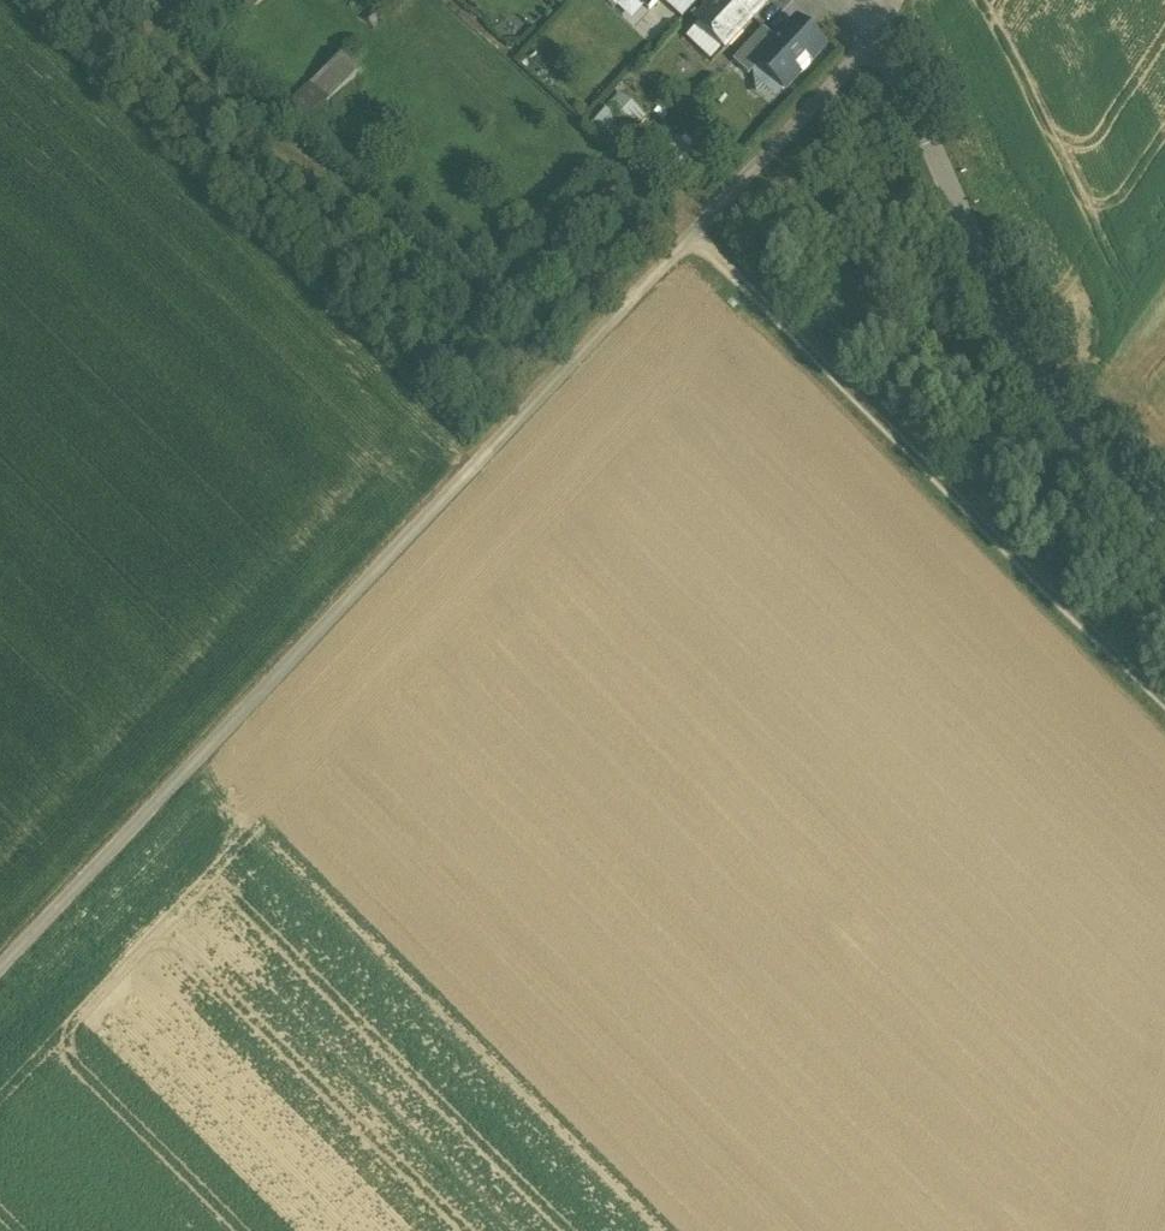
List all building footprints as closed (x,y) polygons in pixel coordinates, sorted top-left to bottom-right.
[(244,12),(258,0),(234,0),(244,12)] [(650,11),(660,0),(638,0),(650,11)] [(698,24),(725,49),(768,4),(764,0),(721,0),(710,12),(698,24)] [(699,1),(710,12),(721,0),(700,0),(699,1)] [(778,43),(758,65),(759,65),(786,90),(825,49),(797,23),(778,43)] [(764,30),(734,62),(749,76),(759,65),(758,65),(778,43),(764,30)] [(315,111),(351,77),(332,58),(296,92),(315,111)] [(621,144),(643,114),(617,95),(594,125),(621,144)]
